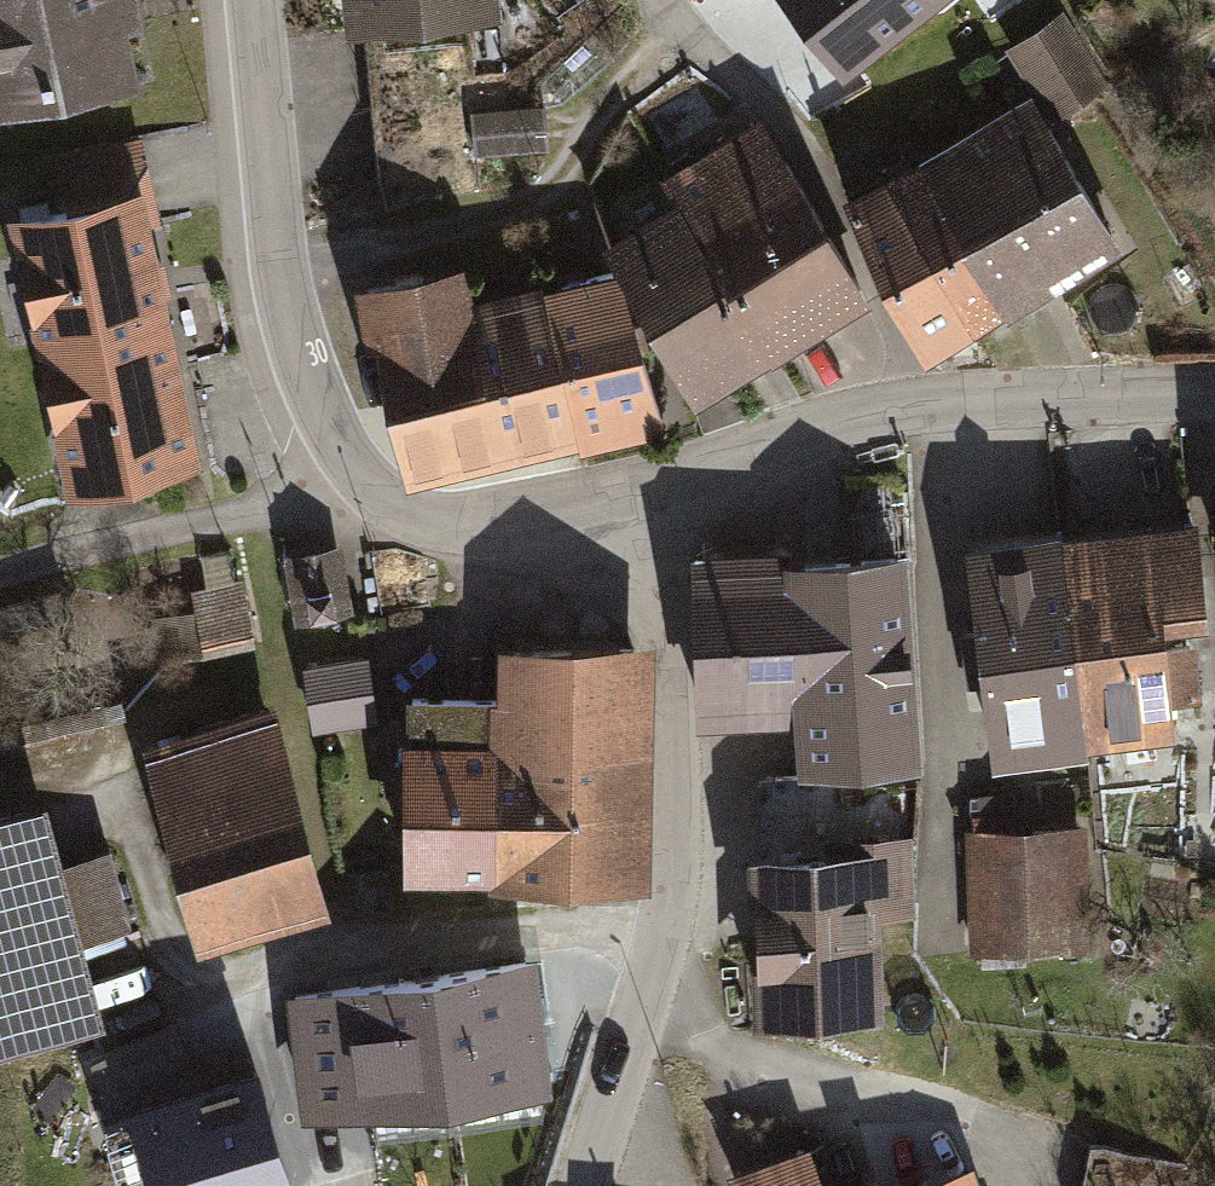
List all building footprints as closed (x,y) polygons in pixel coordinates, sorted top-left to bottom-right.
[(126,100),(115,42),(130,39),(123,0),(0,0),(0,125),(126,100)] [(335,29),(496,15),(495,0),(332,0),(335,29)] [(846,57),(923,0),(803,0),(846,57)] [(1062,12),(1005,47),(1049,118),(1106,83),(1062,12)] [(913,155),(999,310),(1116,246),(1029,90),(913,155)] [(541,103),(471,109),(476,161),(546,154),(541,103)] [(678,203),(767,355),(861,301),(754,116),(660,170),(678,203)] [(148,219),(132,142),(61,157),(70,198),(19,208),(46,338),(158,314),(139,221),(148,219)] [(881,172),(967,328),(999,310),(913,155),(881,172)] [(967,328),(881,172),(838,196),(925,351),(967,328)] [(767,355),(678,203),(599,248),(688,401),(767,355)] [(570,435),(536,285),(462,302),(453,264),(356,287),(400,474),(570,435)] [(536,285),(570,435),(639,419),(605,269),(536,285)] [(158,314),(46,338),(75,479),(189,455),(158,314)] [(1193,518),(1060,530),(1079,741),(1166,732),(1163,699),(1199,696),(1193,627),(1203,626),(1193,518)] [(981,750),(1079,741),(1060,530),(961,539),(981,750)] [(914,543),(792,547),(799,720),(801,770),(923,765),(914,543)] [(704,724),(799,720),(792,547),(698,551),(704,724)] [(336,548),(294,556),(303,609),(346,601),(336,548)] [(237,583),(195,591),(205,644),(247,636),(237,583)] [(500,638),(499,693),(495,879),(649,882),(654,641),(500,638)] [(366,655),(304,665),(315,730),(377,720),(366,655)] [(403,878),(495,879),(499,693),(406,691),(403,878)] [(269,696),(139,728),(191,938),(321,907),(269,696)] [(0,810),(0,1043),(107,1016),(87,941),(131,930),(110,850),(67,860),(51,797),(0,810)] [(1087,826),(967,829),(969,954),(1090,952),(1087,826)] [(842,851),(754,854),(759,1017),(883,1013),(881,921),(914,920),(912,831),(841,833),(842,851)] [(528,966),(297,996),(312,1110),(543,1080),(528,966)] [(99,1106),(122,1185),(300,1185),(263,1059),(99,1106)] [(755,1185),(817,1185),(811,1168),(755,1185)]
